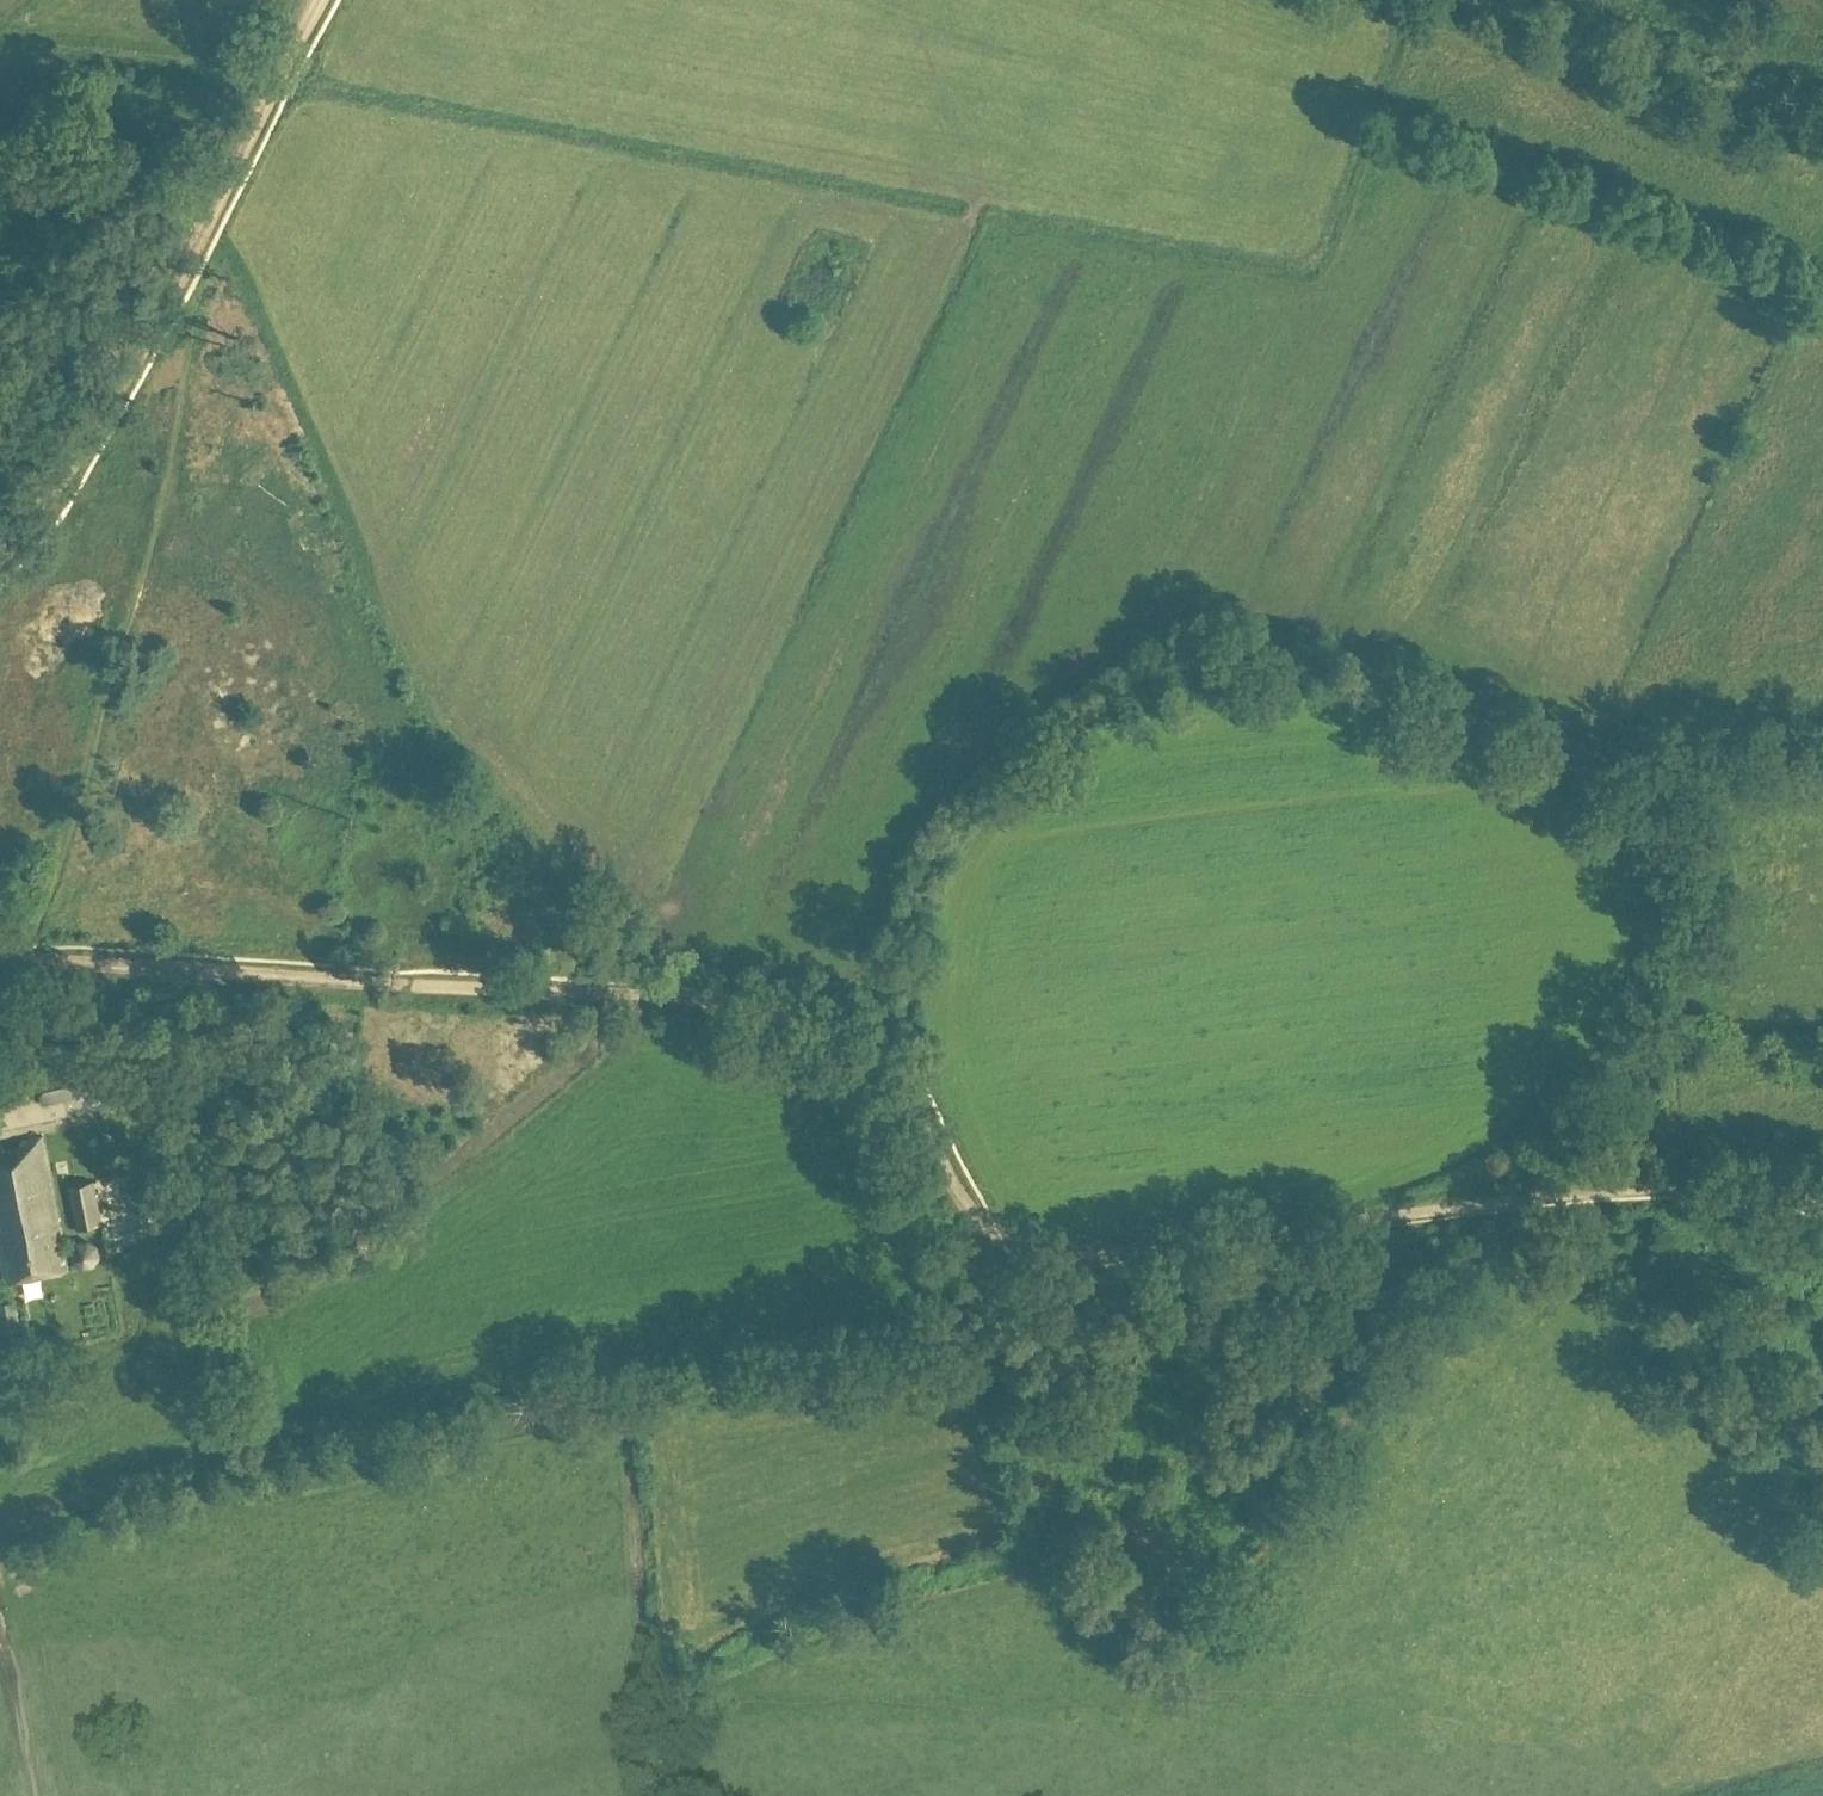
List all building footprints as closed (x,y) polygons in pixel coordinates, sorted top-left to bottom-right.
[(35,1068),(43,1104),(97,1092),(89,1057),(35,1068)] [(0,1148),(0,1247),(7,1282),(65,1271),(40,1140),(0,1148)] [(94,1181),(68,1187),(75,1231),(103,1225),(94,1181)] [(98,1247),(87,1241),(76,1243),(70,1252),(72,1265),(80,1272),(93,1269),(100,1259),(98,1247)] [(20,1329),(15,1304),(0,1306),(0,1334),(20,1329)]
